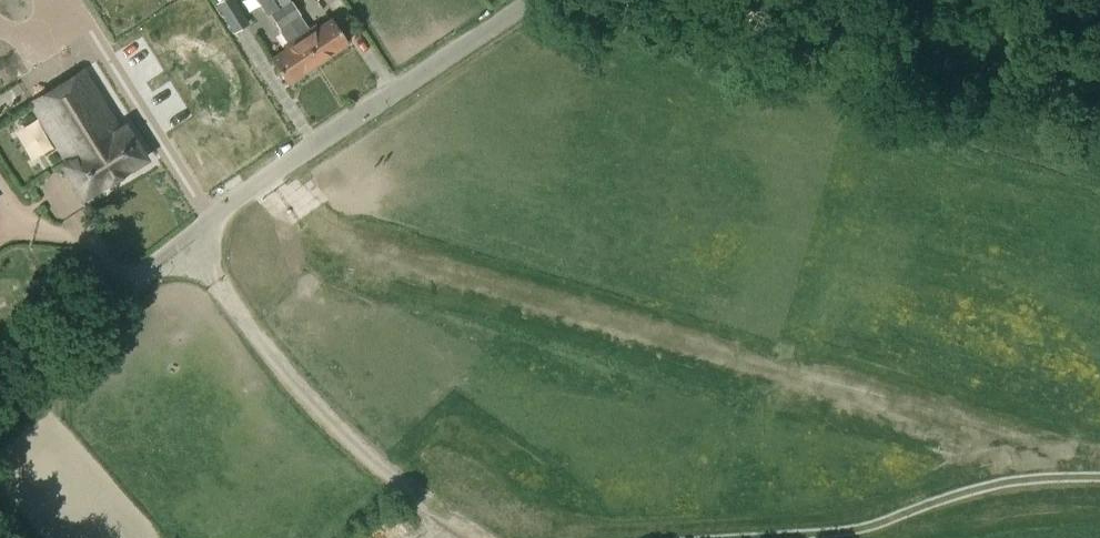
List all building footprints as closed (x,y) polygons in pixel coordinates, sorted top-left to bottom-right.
[(238,9),(233,0),(224,0),(217,5),(233,31),(247,23),(238,9)] [(260,5),(267,14),(278,7),(273,0),(267,0),(260,5)] [(290,1),(280,7),(317,63),(347,42),(332,18),(318,27),(317,25),(310,29),(290,1)] [(280,7),(269,15),(279,29),(279,33),(287,44),(282,47),(284,50),(270,59),(286,83),(317,63),(280,7)] [(63,166),(83,197),(144,159),(124,128),(120,130),(83,70),(30,103),(68,163),(63,166)]
